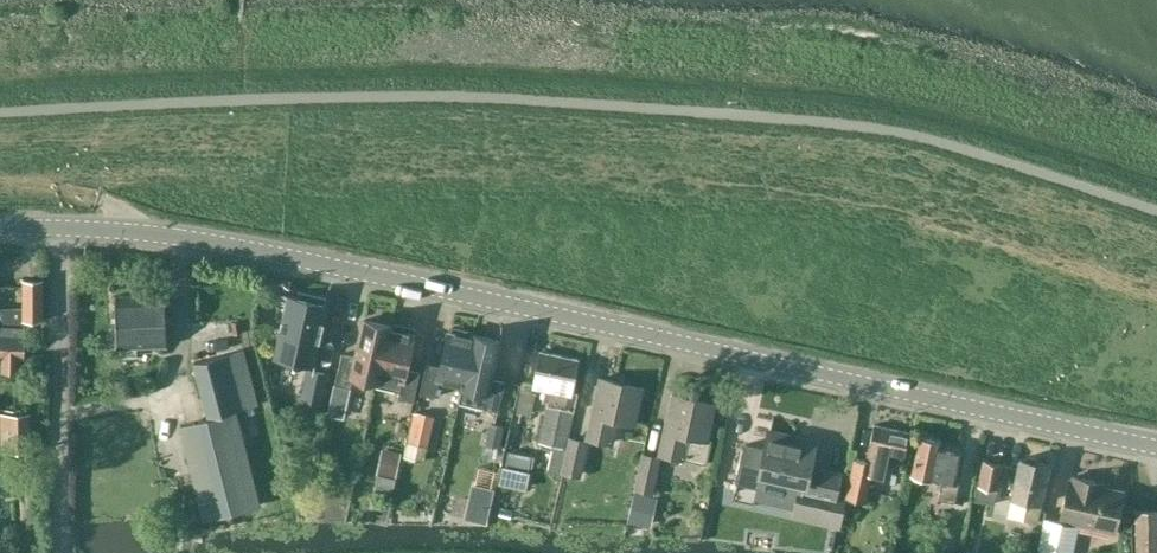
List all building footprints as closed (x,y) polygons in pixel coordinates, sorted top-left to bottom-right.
[(24,322),(24,321),(42,320),(42,285),(43,285),(43,279),(24,280),(24,286),(24,307),(1,308),(1,299),(0,299),(0,322),(24,322)] [(313,365),(327,304),(325,304),(326,298),(299,292),(297,298),(289,296),(275,356),(313,365)] [(117,347),(165,345),(163,293),(115,296),(117,347)] [(374,386),(376,386),(389,326),(364,320),(356,357),(342,354),(335,384),(350,388),(353,377),(375,382),(374,386)] [(389,326),(376,386),(399,392),(398,398),(413,402),(420,371),(406,368),(414,334),(412,334),(413,329),(396,325),(395,330),(390,329),(391,326),(389,326)] [(439,379),(462,384),(472,338),(468,337),(469,332),(451,328),(450,333),(448,332),(441,366),(427,363),(420,394),(435,397),(439,379)] [(1,357),(1,371),(17,372),(17,358),(23,358),(23,329),(0,329),(0,357),(1,357)] [(473,335),(472,338),(462,384),(461,387),(463,388),(459,403),(498,411),(505,381),(491,378),(499,341),(473,335)] [(236,410),(258,405),(243,349),(194,362),(208,417),(236,410)] [(571,393),(578,360),(540,351),(533,384),(534,384),(547,387),(544,400),(556,403),(559,390),(571,393)] [(321,402),(328,374),(308,369),(302,398),(321,402)] [(634,423),(642,388),(601,378),(587,437),(612,442),(617,419),(634,423)] [(533,384),(523,382),(516,412),(531,415),(536,394),(532,393),(534,384),(533,384)] [(707,439),(715,404),(673,394),(660,453),(685,459),(690,436),(707,439)] [(541,442),(542,442),(541,448),(552,450),(547,472),(560,475),(565,447),(575,401),(559,398),(558,406),(549,404),(541,442)] [(236,411),(180,426),(204,518),(260,504),(236,411)] [(427,446),(433,416),(413,412),(407,441),(427,446)] [(27,413),(11,414),(11,426),(11,437),(11,439),(11,448),(16,448),(17,454),(22,453),(22,448),(27,448),(27,413)] [(369,420),(362,443),(373,447),(381,423),(369,420)] [(499,445),(503,427),(491,424),(487,442),(499,445)] [(902,463),(909,433),(874,425),(867,460),(864,472),(872,474),(883,476),(887,460),(902,463)] [(839,528),(839,523),(844,499),(834,497),(839,474),(809,467),(814,446),(769,435),(765,450),(745,445),(737,482),(759,487),(762,473),(793,480),(790,494),(798,495),(791,517),(839,528)] [(942,482),(939,498),(955,501),(960,476),(956,475),(962,449),(940,445),(941,440),(920,435),(912,475),(942,482)] [(580,474),(587,442),(571,438),(564,471),(580,474)] [(508,452),(505,466),(502,466),(498,484),(527,490),(531,472),(532,472),(535,457),(508,452)] [(381,454),(376,481),(396,484),(400,457),(381,454)] [(652,491),(660,458),(644,454),(636,487),(652,491)] [(867,460),(855,458),(846,497),(866,502),(872,474),(864,472),(867,460)] [(1020,458),(1012,497),(1007,516),(1023,519),(1037,522),(1042,503),(1040,502),(1048,464),(1020,458)] [(983,459),(978,485),(975,502),(995,505),(997,490),(1003,463),(983,459)] [(1060,519),(1064,520),(1115,531),(1123,491),(1103,487),(1104,483),(1073,476),(1072,480),(1069,480),(1060,519)] [(1136,510),(1136,552),(1156,552),(1156,510),(1136,510)] [(1060,519),(1060,521),(1048,519),(1040,552),(1056,552),(1064,520),(1060,519)]
